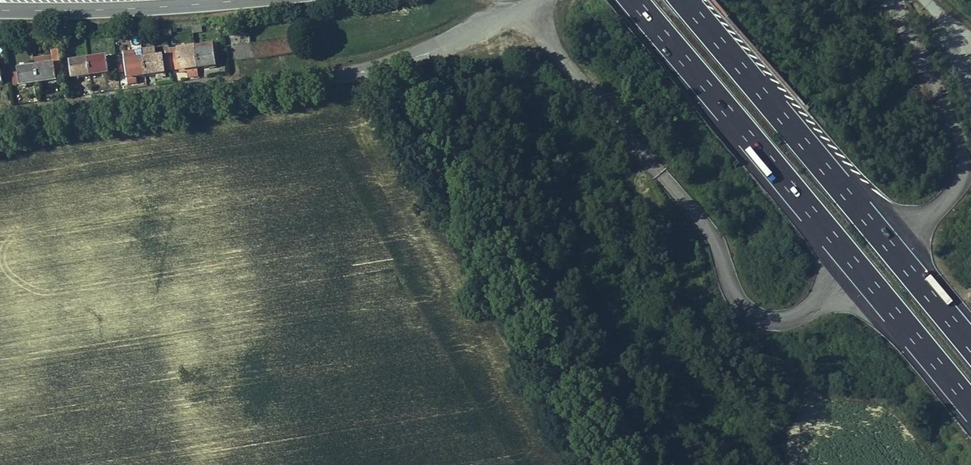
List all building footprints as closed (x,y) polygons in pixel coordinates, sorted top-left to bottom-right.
[(247,46),(249,62),(312,51),(310,36),(247,46)] [(135,65),(138,80),(225,65),(223,52),(135,65)] [(81,68),(83,83),(119,77),(117,62),(81,68)] [(9,73),(8,65),(0,66),(0,74),(9,73)] [(28,76),(30,91),(75,84),(73,68),(28,76)] [(11,87),(9,73),(0,74),(0,88),(11,87)]
